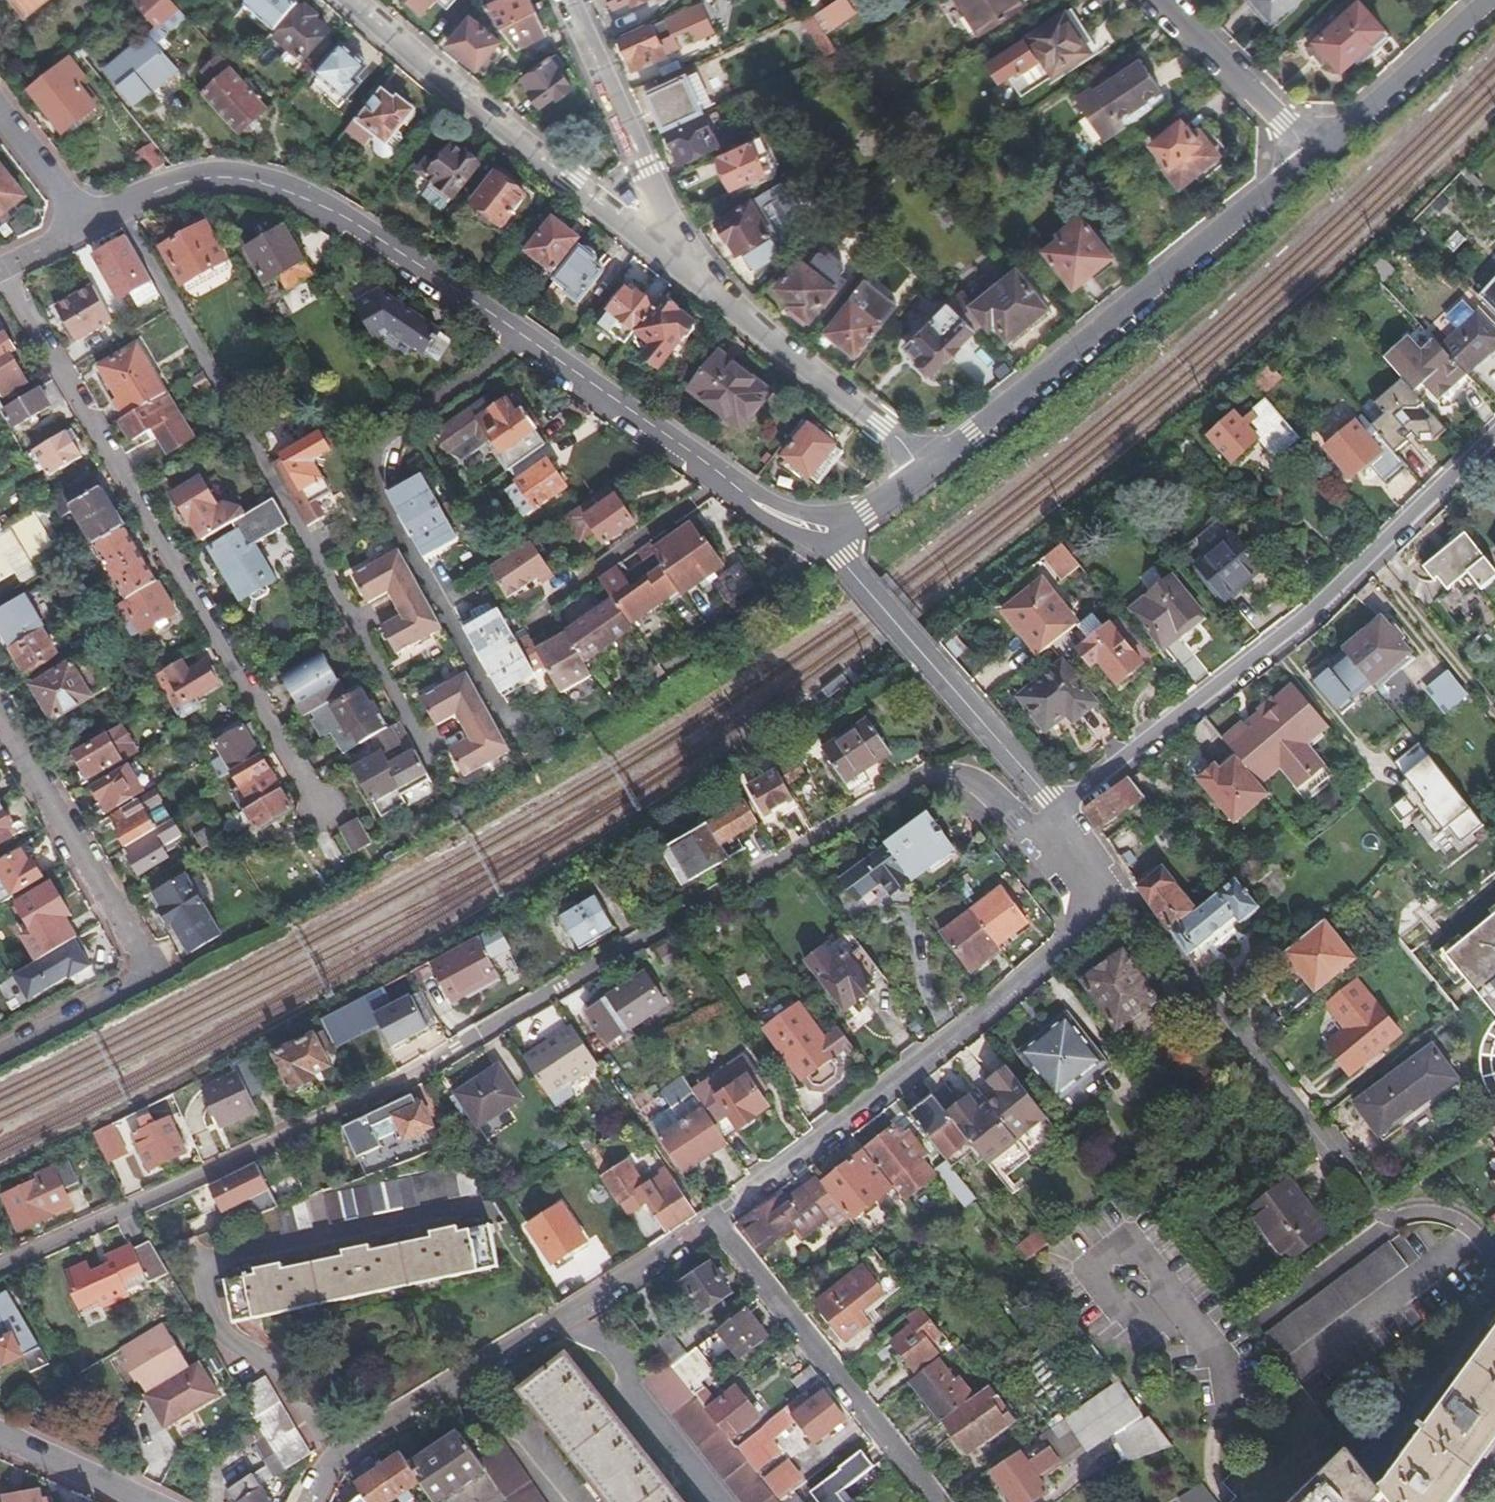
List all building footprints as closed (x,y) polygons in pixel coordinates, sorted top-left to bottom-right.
[(26,16),(46,0),(14,0),(26,16)] [(151,38),(157,45),(189,17),(173,0),(139,0),(137,3),(151,18),(156,15),(165,26),(151,38)] [(245,6),(273,32),(299,2),(296,0),(250,0),(245,6)] [(407,2),(418,12),(421,9),(423,11),(432,0),(408,0),(407,2)] [(447,10),(455,0),(436,0),(447,10)] [(487,5),(500,23),(535,6),(532,0),(483,0),(487,5)] [(619,42),(625,54),(630,52),(636,65),(677,45),(672,33),(686,27),(692,38),(712,29),(699,0),(697,0),(650,24),(623,37),(624,40),(619,42)] [(816,20),(826,33),(851,15),(841,0),(837,0),(814,16),(816,20)] [(981,32),(1023,5),(1020,0),(961,0),(981,32)] [(1275,17),(1294,0),(1259,0),(1275,17)] [(1308,45),(1323,60),(1329,54),(1342,68),(1354,57),(1371,41),(1369,39),(1383,26),(1359,0),(1348,0),(1324,23),(1328,27),(1308,45)] [(125,9),(118,1),(109,8),(116,16),(125,9)] [(303,6),(277,36),(303,60),(330,29),(317,18),(319,15),(308,5),(305,8),(303,6)] [(535,6),(500,23),(529,60),(536,56),(524,41),(547,31),(535,6)] [(814,16),(808,8),(796,14),(805,28),(816,20),(814,16)] [(988,61),(1002,81),(1010,76),(1022,94),(1089,51),(1075,29),(1077,28),(1066,11),(988,61)] [(471,15),(450,41),(464,52),(462,55),(474,66),(477,63),(479,64),(501,38),(471,15)] [(826,33),(816,20),(805,28),(814,41),(826,33)] [(1369,39),(1371,41),(1354,57),(1361,63),(1391,34),(1383,26),(1369,39)] [(837,50),(826,33),(814,41),(824,56),(837,50)] [(151,38),(149,36),(108,73),(136,106),(178,68),(157,45),(151,38)] [(342,43),(319,71),(349,98),(362,83),(357,79),(369,66),(367,64),(367,60),(362,55),(358,56),(342,43)] [(525,76),(535,88),(533,89),(534,90),(533,91),(534,95),(539,102),(543,103),(544,102),(545,103),(559,92),(561,95),(572,86),(558,69),(566,62),(556,51),(525,76)] [(202,95),(236,133),(267,106),(233,67),(221,54),(202,71),(214,84),(202,95)] [(99,114),(95,109),(97,107),(79,83),(87,77),(72,57),(30,90),(43,106),(43,105),(64,132),(67,130),(71,135),(99,114)] [(1136,59),(1106,80),(1101,74),(1090,83),(1074,94),(1082,105),(1077,109),(1101,144),(1106,140),(1126,126),(1120,118),(1159,91),(1136,59)] [(697,69),(649,91),(664,124),(712,102),(697,69)] [(399,97),(397,100),(384,90),(381,94),(372,105),(368,102),(346,130),(365,145),(375,133),(376,134),(372,139),(375,140),(374,144),(375,150),(378,153),(383,156),(388,155),(394,153),(396,150),(396,149),(404,138),(403,133),(400,130),(407,122),(409,124),(417,115),(415,105),(406,98),(404,100),(399,97)] [(668,132),(663,135),(670,149),(674,147),(680,158),(704,146),(717,140),(703,112),(667,130),(668,132)] [(1181,119),(1152,143),(1167,163),(1163,166),(1178,185),(1193,173),(1199,180),(1219,165),(1213,157),(1212,148),(1203,135),(1197,140),(1181,119)] [(756,131),(717,152),(734,184),(766,168),(757,151),(765,147),(756,131)] [(428,157),(418,170),(432,181),(421,195),(441,210),(452,196),(453,196),(479,163),(476,161),(477,158),(476,155),(475,153),(473,151),(470,151),(467,151),(465,153),(451,142),(444,151),(442,149),(434,161),(428,157)] [(154,143),(140,150),(150,170),(163,161),(154,143)] [(502,167),(474,201),(503,224),(527,194),(511,181),(514,177),(502,167)] [(5,223),(12,217),(6,211),(22,197),(0,169),(0,217),(5,223)] [(779,180),(717,220),(718,223),(716,227),(721,234),(725,234),(728,239),(723,241),(729,252),(734,249),(749,272),(770,259),(768,256),(780,248),(793,234),(791,230),(805,221),(799,212),(801,210),(787,189),(785,190),(779,180)] [(200,211),(184,220),(187,228),(163,242),(184,280),(226,257),(200,211)] [(1062,234),(1045,248),(1074,283),(1111,253),(1080,213),(1059,230),(1062,234)] [(554,219),(529,250),(553,268),(577,237),(569,231),(566,224),(561,220),(554,219)] [(281,220),(245,240),(266,278),(280,270),(288,284),(309,271),(300,255),(302,254),(294,239),(291,239),(281,220)] [(101,261),(96,263),(104,278),(112,282),(116,289),(130,287),(140,305),(161,293),(129,235),(96,253),(101,261)] [(588,247),(584,244),(558,278),(544,295),(558,306),(569,292),(580,301),(605,269),(593,260),(598,254),(596,250),(591,246),(588,247)] [(801,256),(778,283),(792,295),(790,298),(793,301),(789,306),(801,316),(805,312),(808,314),(822,298),(826,302),(848,279),(847,275),(843,271),(847,266),(847,260),(834,247),(830,251),(825,246),(822,247),(812,258),(816,261),(812,265),(801,256)] [(1388,250),(1377,260),(1387,273),(1398,262),(1388,250)] [(998,341),(1006,335),(1012,342),(1031,327),(1026,322),(1046,305),(1016,268),(994,285),(996,287),(971,306),(960,293),(948,301),(949,302),(974,326),(982,320),(986,325),(998,341)] [(850,298),(827,328),(829,329),(828,331),(828,334),(829,337),(831,339),(833,340),(836,341),(839,340),(841,338),(856,350),(879,319),(896,296),(867,275),(850,298)] [(630,337),(657,302),(630,282),(599,322),(625,343),(630,337)] [(96,283),(84,291),(57,305),(77,340),(103,326),(116,318),(96,283)] [(1484,294),(1494,305),(1494,283),(1484,294)] [(376,289),(350,306),(369,339),(387,328),(420,351),(434,329),(376,289)] [(657,302),(630,337),(647,351),(644,355),(658,365),(661,362),(663,364),(683,337),(690,335),(696,328),(696,319),(678,305),(678,301),(670,295),(667,296),(663,294),(657,302)] [(974,326),(949,302),(925,327),(922,323),(913,332),(916,336),(909,345),(920,354),(917,358),(920,360),(917,364),(926,372),(930,368),(932,370),(975,327),(974,326)] [(1440,340),(1469,372),(1494,348),(1494,326),(1477,306),(1440,340)] [(2,393),(10,388),(14,393),(24,387),(21,382),(27,378),(10,350),(18,345),(6,326),(0,330),(0,389),(2,393)] [(1469,372),(1440,340),(1436,335),(1424,346),(1414,334),(1411,331),(1384,354),(1405,378),(1419,395),(1428,387),(1439,398),(1469,372)] [(131,414),(146,405),(170,390),(140,343),(118,356),(100,367),(122,403),(123,402),(131,414)] [(721,349),(692,387),(743,426),(771,388),(721,349)] [(1281,377),(1268,363),(1254,376),(1266,390),(1281,377)] [(211,381),(203,368),(190,376),(198,389),(211,381)] [(1389,441),(1400,454),(1411,444),(1406,440),(1412,435),(1417,442),(1441,437),(1449,430),(1435,414),(1426,421),(1412,423),(1404,414),(1411,408),(1417,408),(1425,402),(1419,395),(1405,378),(1379,402),(1388,412),(1375,424),(1389,441)] [(50,379),(0,408),(0,410),(5,418),(9,415),(14,423),(60,396),(50,379)] [(158,425),(170,446),(195,431),(170,390),(146,405),(131,414),(123,419),(135,439),(158,425)] [(538,445),(545,440),(535,427),(539,424),(536,420),(538,415),(532,407),(527,406),(525,402),(519,406),(511,394),(494,406),(487,396),(438,429),(451,448),(457,444),(464,455),(487,439),(485,436),(492,431),(504,449),(507,467),(538,445)] [(1279,457),(1303,437),(1270,396),(1253,412),(1247,404),(1240,411),(1238,410),(1212,434),(1236,463),(1262,438),(1279,457)] [(1435,414),(1425,402),(1417,408),(1411,408),(1404,414),(1412,423),(1426,421),(1435,414)] [(1407,463),(1400,454),(1389,441),(1381,448),(1354,414),(1351,417),(1347,415),(1336,424),(1337,429),(1332,434),(1335,438),(1329,444),(1352,472),(1368,459),(1386,480),(1407,463)] [(787,455),(789,456),(785,461),(794,468),(798,463),(821,481),(845,451),(824,434),(827,430),(817,423),(814,427),(810,424),(787,455)] [(70,427),(35,447),(54,477),(84,459),(73,439),(76,436),(70,427)] [(332,446),(322,428),(283,450),(284,453),(273,460),(288,486),(309,523),(320,516),(341,504),(317,461),(318,454),(332,446)] [(507,467),(499,472),(514,493),(512,499),(518,507),(523,508),(524,510),(564,483),(538,445),(507,467)] [(193,518),(195,517),(207,538),(216,532),(245,514),(241,507),(226,502),(229,500),(216,478),(209,483),(203,473),(189,481),(190,483),(177,490),(193,518)] [(423,473),(388,492),(405,522),(439,502),(423,473)] [(94,541),(124,523),(96,477),(53,502),(57,508),(64,503),(67,507),(73,505),(94,541)] [(596,525),(605,537),(629,520),(611,494),(603,484),(599,488),(580,501),(565,511),(581,535),(596,525)] [(289,522),(275,497),(245,514),(216,532),(222,543),(211,549),(241,602),(251,596),(280,581),(258,540),(289,522)] [(439,502),(405,522),(422,553),(456,533),(439,502)] [(13,570),(20,582),(37,572),(30,560),(62,541),(44,511),(34,516),(32,513),(4,529),(0,531),(0,578),(13,570)] [(677,584),(680,588),(695,577),(698,582),(706,577),(702,572),(721,559),(716,552),(705,536),(703,538),(690,519),(667,535),(665,531),(658,536),(661,540),(653,545),(667,564),(664,566),(677,584)] [(127,598),(158,580),(124,523),(94,541),(127,598)] [(1235,530),(1198,559),(1225,594),(1262,565),(1235,530)] [(1439,548),(1438,552),(1460,534),(1457,530),(1448,538),(1448,539),(1442,544),(1439,548)] [(1464,531),(1460,534),(1438,552),(1421,565),(1432,579),(1436,576),(1446,588),(1454,582),(1465,596),(1478,585),(1480,588),(1494,576),(1494,569),(1464,531)] [(529,577),(535,572),(541,581),(553,572),(547,564),(528,536),(517,544),(489,563),(508,591),(529,577)] [(653,545),(648,538),(635,547),(642,557),(628,567),(621,557),(597,574),(611,594),(628,618),(677,584),(664,566),(667,564),(653,545)] [(1079,554),(1068,541),(1050,555),(1061,568),(1079,554)] [(395,651),(441,626),(397,547),(351,572),(366,600),(386,589),(399,613),(379,624),(395,651)] [(1088,567),(1079,554),(1061,568),(1074,585),(1091,571),(1088,567)] [(1174,572),(1135,603),(1165,642),(1181,630),(1178,626),(1201,607),(1174,572)] [(1052,642),(1079,620),(1047,579),(1011,607),(1045,649),(1052,642)] [(176,611),(158,580),(127,598),(113,605),(123,622),(135,615),(144,630),(176,611)] [(10,645),(40,627),(63,613),(45,582),(0,608),(0,627),(10,645)] [(583,658),(632,624),(628,618),(611,594),(565,626),(566,629),(583,658)] [(474,615),(461,622),(464,627),(489,614),(483,603),(471,610),(474,615)] [(489,614),(464,627),(481,657),(515,638),(498,608),(489,614)] [(1107,625),(1094,609),(1079,620),(1092,636),(1080,646),(1091,661),(1098,655),(1118,680),(1154,652),(1123,611),(1107,625)] [(1342,650),(1344,653),(1367,682),(1372,689),(1412,658),(1397,639),(1402,636),(1394,625),(1388,629),(1382,619),(1342,650)] [(555,635),(549,639),(541,626),(528,633),(555,681),(586,663),(583,658),(566,629),(555,635)] [(40,627),(10,645),(25,670),(55,652),(40,627)] [(515,638),(481,657),(499,689),(534,670),(515,638)] [(109,685),(89,649),(32,683),(41,697),(41,709),(45,715),(54,717),(109,685)] [(323,652),(282,677),(304,716),(315,709),(346,691),(345,689),(340,692),(335,683),(339,680),(323,652)] [(1367,682),(1344,653),(1325,669),(1323,665),(1309,676),(1338,714),(1352,703),(1347,698),(1367,682)] [(1075,720),(1098,701),(1064,657),(1018,692),(1044,726),(1066,709),(1075,720)] [(182,674),(175,662),(154,674),(179,716),(199,704),(193,694),(216,680),(205,661),(182,674)] [(463,774),(509,748),(465,669),(419,695),(434,723),(454,711),(468,735),(447,747),(463,774)] [(1448,709),(1466,694),(1448,671),(1429,686),(1448,709)] [(1242,721),(1223,739),(1237,756),(1251,773),(1260,784),(1278,767),(1277,765),(1281,762),(1300,782),(1319,765),(1300,744),(1305,740),(1307,742),(1326,725),(1292,682),(1273,699),(1271,697),(1258,709),(1259,711),(1252,717),(1252,718),(1252,719),(1252,720),(1252,721),(1252,722),(1253,723),(1253,724),(1254,725),(1249,729),(1242,721)] [(370,703),(359,683),(348,689),(346,691),(315,709),(329,734),(332,732),(335,739),(344,753),(362,742),(370,737),(388,726),(374,701),(370,703)] [(231,769),(258,752),(238,717),(211,734),(224,757),(218,760),(227,772),(231,769)] [(869,718),(822,748),(843,781),(849,789),(867,777),(861,769),(889,750),(869,718)] [(420,756),(400,719),(388,726),(370,737),(378,751),(364,759),(352,766),(357,774),(383,820),(410,804),(406,796),(434,780),(420,756)] [(120,725),(104,734),(106,736),(73,755),(88,779),(136,752),(120,725)] [(1415,744),(1390,763),(1403,780),(1395,785),(1403,795),(1389,806),(1401,821),(1415,809),(1435,835),(1445,828),(1458,844),(1480,826),(1415,744)] [(240,809),(279,787),(258,752),(231,769),(238,781),(227,787),(240,809)] [(1198,779),(1216,801),(1251,773),(1237,756),(1221,770),(1216,764),(1198,779)] [(127,765),(137,781),(146,775),(136,759),(127,765)] [(775,771),(783,784),(801,773),(792,760),(775,771)] [(127,765),(91,786),(107,811),(142,790),(137,781),(127,765)] [(773,773),(747,790),(762,813),(788,797),(773,773)] [(1216,801),(1235,823),(1269,795),(1260,784),(1251,773),(1216,801)] [(1085,809),(1102,833),(1108,829),(1104,823),(1114,814),(1113,812),(1138,793),(1126,777),(1085,809)] [(736,793),(731,786),(711,797),(720,812),(721,813),(740,801),(736,793)] [(289,804),(279,787),(240,809),(218,823),(225,833),(226,835),(252,820),(255,825),(289,804)] [(112,821),(126,845),(162,823),(152,807),(163,800),(157,788),(141,797),(143,799),(116,815),(117,818),(112,821)] [(752,819),(740,801),(721,813),(720,812),(671,843),(693,878),(727,856),(718,841),(732,832),(739,828),(752,819)] [(0,803),(0,843),(12,837),(6,828),(13,824),(0,803)] [(931,813),(888,845),(911,876),(954,844),(931,813)] [(341,826),(354,850),(366,843),(353,821),(347,817),(341,826)] [(162,823),(126,845),(131,853),(129,854),(140,872),(167,855),(161,845),(180,834),(170,818),(162,823)] [(202,847),(225,833),(218,823),(216,819),(194,833),(202,847)] [(742,846),(732,832),(718,841),(727,856),(742,846)] [(1117,838),(1110,844),(1116,852),(1126,845),(1117,838)] [(911,876),(888,845),(843,878),(856,896),(876,881),(886,895),(911,876)] [(14,893),(12,891),(42,872),(31,854),(27,856),(22,848),(0,861),(0,870),(1,871),(0,871),(0,902),(14,893)] [(1203,905),(1201,903),(1195,907),(1174,879),(1176,875),(1168,864),(1157,872),(1153,867),(1136,880),(1172,931),(1196,912),(1195,911),(1203,905)] [(596,869),(586,875),(600,897),(609,892),(596,869)] [(183,873),(160,887),(154,892),(162,905),(159,906),(162,911),(159,915),(165,924),(170,925),(172,923),(190,952),(220,934),(198,898),(206,893),(196,876),(188,881),(183,873)] [(1187,952),(1234,913),(1240,920),(1258,905),(1234,876),(1201,903),(1203,905),(1195,911),(1196,912),(1172,931),(1187,952)] [(26,947),(64,925),(60,919),(69,913),(50,882),(28,895),(25,890),(12,899),(31,931),(20,938),(26,947)] [(614,892),(623,905),(626,904),(636,896),(628,883),(614,892)] [(1001,887),(972,909),(996,944),(1026,921),(1001,887)] [(593,894),(560,915),(578,946),(613,926),(593,894)] [(626,904),(640,926),(652,920),(636,896),(626,904)] [(996,944),(972,909),(942,931),(968,965),(996,944)] [(1447,954),(1494,1012),(1494,914),(1447,954)] [(1354,960),(1323,921),(1283,953),(1292,965),(1315,992),(1354,960)] [(71,937),(64,925),(26,947),(34,960),(71,937)] [(496,927),(450,954),(474,997),(501,981),(487,959),(508,947),(496,927)] [(670,940),(657,948),(666,961),(678,952),(670,940)] [(860,944),(847,954),(844,950),(831,959),(820,945),(804,958),(843,1009),(858,998),(863,999),(870,994),(869,989),(872,987),(869,983),(873,980),(871,978),(874,976),(872,973),(875,971),(873,969),(876,966),(860,944)] [(1123,949),(1081,976),(1115,1027),(1155,1000),(1123,949)] [(467,988),(449,954),(430,963),(447,998),(467,988)] [(625,966),(622,962),(612,967),(616,972),(625,966)] [(14,987),(5,970),(0,973),(0,995),(14,987)] [(605,1040),(620,1031),(624,1037),(632,1032),(628,1026),(666,1002),(646,971),(615,991),(611,985),(586,1001),(590,1007),(586,1010),(605,1040)] [(1357,977),(1325,1002),(1348,1031),(1338,1040),(1359,1067),(1401,1032),(1357,977)] [(382,984),(320,1016),(334,1045),(379,1023),(374,1012),(392,1003),(382,984)] [(429,1030),(411,993),(392,1003),(374,1012),(379,1023),(393,1050),(429,1030)] [(798,1001),(763,1027),(800,1079),(808,1089),(821,1091),(839,1079),(841,1066),(834,1056),(843,1050),(846,1054),(854,1049),(837,1027),(823,1037),(798,1001)] [(1034,1039),(1017,1052),(1056,1101),(1107,1057),(1068,1009),(1051,1023),(1054,1027),(1036,1042),(1034,1039)] [(572,1025),(525,1056),(557,1105),(573,1094),(571,1082),(598,1064),(572,1025)] [(328,1041),(321,1030),(272,1054),(289,1089),(293,1088),(298,1090),(310,1084),(309,1079),(314,1076),(312,1072),(329,1064),(319,1046),(328,1041)] [(1373,1090),(1355,1104),(1381,1140),(1398,1128),(1395,1123),(1417,1105),(1421,1111),(1440,1097),(1436,1092),(1454,1078),(1430,1046),(1411,1061),(1414,1066),(1377,1094),(1373,1090)] [(260,1081),(248,1054),(234,1061),(238,1070),(247,1088),(260,1081)] [(745,1054),(693,1089),(694,1092),(726,1142),(763,1115),(759,1108),(768,1101),(759,1089),(765,1084),(745,1054)] [(520,1098),(499,1063),(450,1094),(471,1128),(520,1098)] [(996,1101),(990,1106),(1033,1158),(1064,1133),(1008,1066),(991,1081),(999,1091),(1001,1091),(999,1101),(996,1101)] [(256,1107),(247,1088),(238,1070),(201,1088),(221,1125),(256,1107)] [(694,1092),(693,1089),(683,1074),(661,1089),(673,1106),(694,1092)] [(1487,1079),(1494,1093),(1494,1075),(1487,1079)] [(415,1098),(412,1092),(348,1123),(363,1153),(383,1143),(379,1135),(395,1128),(398,1135),(404,1132),(406,1135),(428,1125),(433,1122),(421,1096),(415,1098)] [(726,1142),(694,1092),(673,1106),(671,1107),(680,1121),(657,1136),(682,1173),(727,1143),(726,1142)] [(990,1164),(992,1167),(1008,1153),(1009,1153),(1019,1145),(992,1113),(988,1108),(983,1112),(976,1104),(969,1095),(948,1113),(954,1121),(975,1146),(978,1149),(981,1153),(990,1164)] [(910,1114),(930,1140),(950,1164),(975,1146),(954,1121),(948,1113),(934,1096),(910,1114)] [(1033,1158),(990,1106),(988,1108),(992,1113),(1019,1145),(1026,1153),(1031,1160),(1033,1158)] [(184,1150),(169,1116),(130,1134),(147,1168),(184,1150)] [(111,1120),(92,1129),(105,1157),(124,1149),(111,1120)] [(383,1143),(363,1153),(372,1170),(387,1164),(436,1142),(428,1125),(406,1135),(404,1132),(398,1135),(395,1128),(379,1135),(383,1143)] [(909,1132),(903,1137),(894,1126),(866,1148),(875,1159),(894,1181),(892,1182),(894,1185),(911,1206),(941,1180),(926,1163),(932,1159),(909,1132)] [(992,1167),(1005,1182),(1023,1167),(1031,1160),(1026,1153),(1019,1145),(1009,1153),(1008,1153),(992,1167)] [(975,1146),(950,1164),(956,1172),(981,1153),(978,1149),(975,1146)] [(592,1148),(587,1152),(604,1177),(609,1173),(592,1148)] [(892,1182),(865,1150),(854,1158),(854,1157),(825,1180),(855,1217),(883,1194),(883,1193),(894,1185),(892,1182)] [(64,1156),(19,1177),(22,1184),(3,1193),(19,1226),(68,1203),(60,1185),(75,1179),(64,1156)] [(466,1159),(319,1193),(325,1221),(472,1187),(466,1159)] [(667,1227),(693,1210),(666,1168),(659,1172),(661,1175),(644,1186),(627,1161),(604,1177),(628,1212),(648,1199),(654,1208),(659,1215),(667,1227)] [(277,1206),(256,1163),(208,1186),(221,1211),(225,1209),(232,1222),(272,1207),(277,1206)] [(956,1172),(950,1164),(940,1172),(971,1210),(981,1202),(956,1172)] [(836,1199),(817,1176),(788,1198),(784,1192),(739,1224),(760,1253),(796,1226),(804,1236),(831,1217),(837,1226),(850,1216),(836,1199)] [(1247,1210),(1291,1265),(1331,1233),(1288,1178),(1247,1210)] [(308,1225),(302,1196),(277,1206),(272,1207),(277,1232),(308,1225)] [(552,1260),(584,1239),(559,1202),(528,1222),(552,1260)] [(659,1215),(654,1208),(648,1212),(653,1219),(659,1215)] [(425,1280),(476,1269),(476,1262),(495,1258),(488,1221),(454,1228),(453,1223),(425,1228),(426,1235),(366,1248),(364,1242),(338,1247),(340,1254),(280,1267),(278,1261),(251,1267),(252,1274),(222,1280),(232,1323),(300,1308),(299,1302),(337,1293),(339,1299),(386,1289),(385,1282),(423,1274),(425,1280)] [(1052,1239),(1045,1231),(1032,1240),(1040,1249),(1052,1239)] [(1032,1240),(1020,1250),(1027,1260),(1040,1249),(1032,1240)] [(131,1288),(164,1269),(154,1251),(148,1241),(132,1250),(129,1246),(103,1262),(108,1271),(92,1280),(88,1274),(69,1286),(74,1293),(72,1295),(84,1315),(105,1303),(109,1309),(135,1294),(131,1288)] [(1263,1337),(1281,1360),(1408,1266),(1390,1241),(1263,1337)] [(855,1305),(896,1272),(873,1244),(861,1253),(868,1261),(818,1301),(848,1338),(869,1321),(859,1309),(855,1305)] [(476,1262),(476,1269),(496,1264),(495,1258),(476,1262)] [(714,1261),(684,1281),(703,1310),(734,1290),(714,1261)] [(899,1277),(896,1272),(855,1305),(859,1309),(899,1277)] [(386,1289),(425,1280),(423,1274),(385,1282),(386,1289)] [(43,1361),(8,1286),(0,1291),(0,1357),(2,1360),(18,1353),(25,1369),(43,1361)] [(299,1302),(300,1308),(339,1299),(337,1293),(299,1302)] [(902,1360),(906,1356),(916,1369),(939,1350),(932,1340),(944,1331),(923,1305),(909,1316),(915,1324),(894,1341),(903,1353),(899,1356),(902,1360)] [(769,1337),(746,1307),(697,1345),(711,1362),(733,1347),(741,1358),(769,1337)] [(1084,1331),(1076,1320),(1066,1327),(1070,1333),(1075,1330),(1079,1335),(1084,1331)] [(155,1386),(187,1365),(160,1323),(118,1350),(126,1363),(124,1365),(134,1381),(136,1379),(145,1393),(155,1386)] [(669,1363),(671,1365),(687,1353),(668,1329),(653,1342),(669,1363)] [(1379,1485),(1385,1493),(1392,1501),(1448,1501),(1485,1452),(1494,1438),(1494,1332),(1429,1422),(1425,1419),(1422,1423),(1426,1426),(1388,1478),(1379,1485)] [(671,1365),(707,1411),(709,1409),(730,1435),(757,1414),(736,1387),(717,1402),(699,1380),(715,1367),(711,1362),(697,1345),(687,1353),(671,1365)] [(565,1351),(520,1387),(611,1501),(683,1501),(565,1351)] [(217,1393),(195,1360),(187,1365),(155,1386),(145,1393),(143,1394),(164,1427),(217,1393)] [(911,1382),(940,1419),(945,1416),(969,1398),(973,1396),(960,1378),(956,1381),(940,1360),(911,1382)] [(707,1411),(671,1365),(669,1363),(647,1381),(742,1501),(779,1501),(707,1411)] [(811,1365),(792,1379),(801,1391),(820,1376),(811,1365)] [(78,1376),(70,1381),(75,1388),(83,1384),(78,1376)] [(284,1469),(310,1453),(264,1377),(238,1392),(273,1451),(284,1469)] [(1118,1381),(1067,1418),(1087,1447),(1138,1410),(1118,1381)] [(969,1398),(945,1416),(958,1435),(962,1431),(974,1447),(1012,1418),(993,1393),(988,1396),(982,1388),(973,1396),(969,1398)] [(802,1393),(770,1418),(771,1420),(739,1444),(767,1480),(789,1463),(771,1441),(781,1432),(787,1439),(796,1432),(791,1425),(796,1421),(814,1444),(847,1418),(826,1391),(814,1399),(812,1396),(807,1400),(802,1393)] [(1171,1441),(1148,1412),(1115,1433),(1129,1458),(1171,1441)] [(1040,1437),(1046,1446),(1055,1459),(1060,1466),(1087,1447),(1067,1418),(1040,1437)] [(433,1499),(483,1466),(479,1459),(457,1426),(406,1459),(420,1480),(431,1497),(433,1499)] [(505,1442),(479,1459),(483,1466),(508,1501),(546,1501),(505,1442)] [(1046,1446),(1026,1461),(1019,1452),(993,1470),(1005,1486),(998,1491),(1003,1497),(1010,1492),(1017,1501),(1028,1501),(1044,1489),(1043,1486),(1049,1481),(1041,1470),(1055,1459),(1046,1446)] [(1349,1448),(1311,1487),(1296,1501),(1376,1501),(1385,1493),(1379,1485),(1349,1448)] [(400,1450),(376,1466),(397,1496),(401,1501),(413,1501),(410,1497),(413,1495),(408,1489),(420,1480),(406,1459),(400,1450)] [(862,1450),(833,1473),(847,1489),(875,1466),(862,1450)] [(286,1472),(284,1469),(273,1451),(263,1458),(266,1463),(273,1473),(276,1478),(286,1472)] [(376,1466),(372,1459),(364,1465),(368,1471),(352,1483),(361,1495),(366,1501),(389,1501),(397,1496),(376,1466)] [(257,1482),(273,1473),(266,1463),(251,1472),(257,1482)] [(798,1469),(773,1487),(779,1495),(803,1476),(798,1469)] [(261,1493),(263,1491),(257,1482),(251,1472),(227,1487),(235,1500),(233,1501),(267,1501),(261,1493)] [(37,1494),(36,1487),(3,1493),(5,1501),(39,1501),(37,1494)] [(49,1492),(37,1494),(39,1501),(51,1501),(49,1492)]
